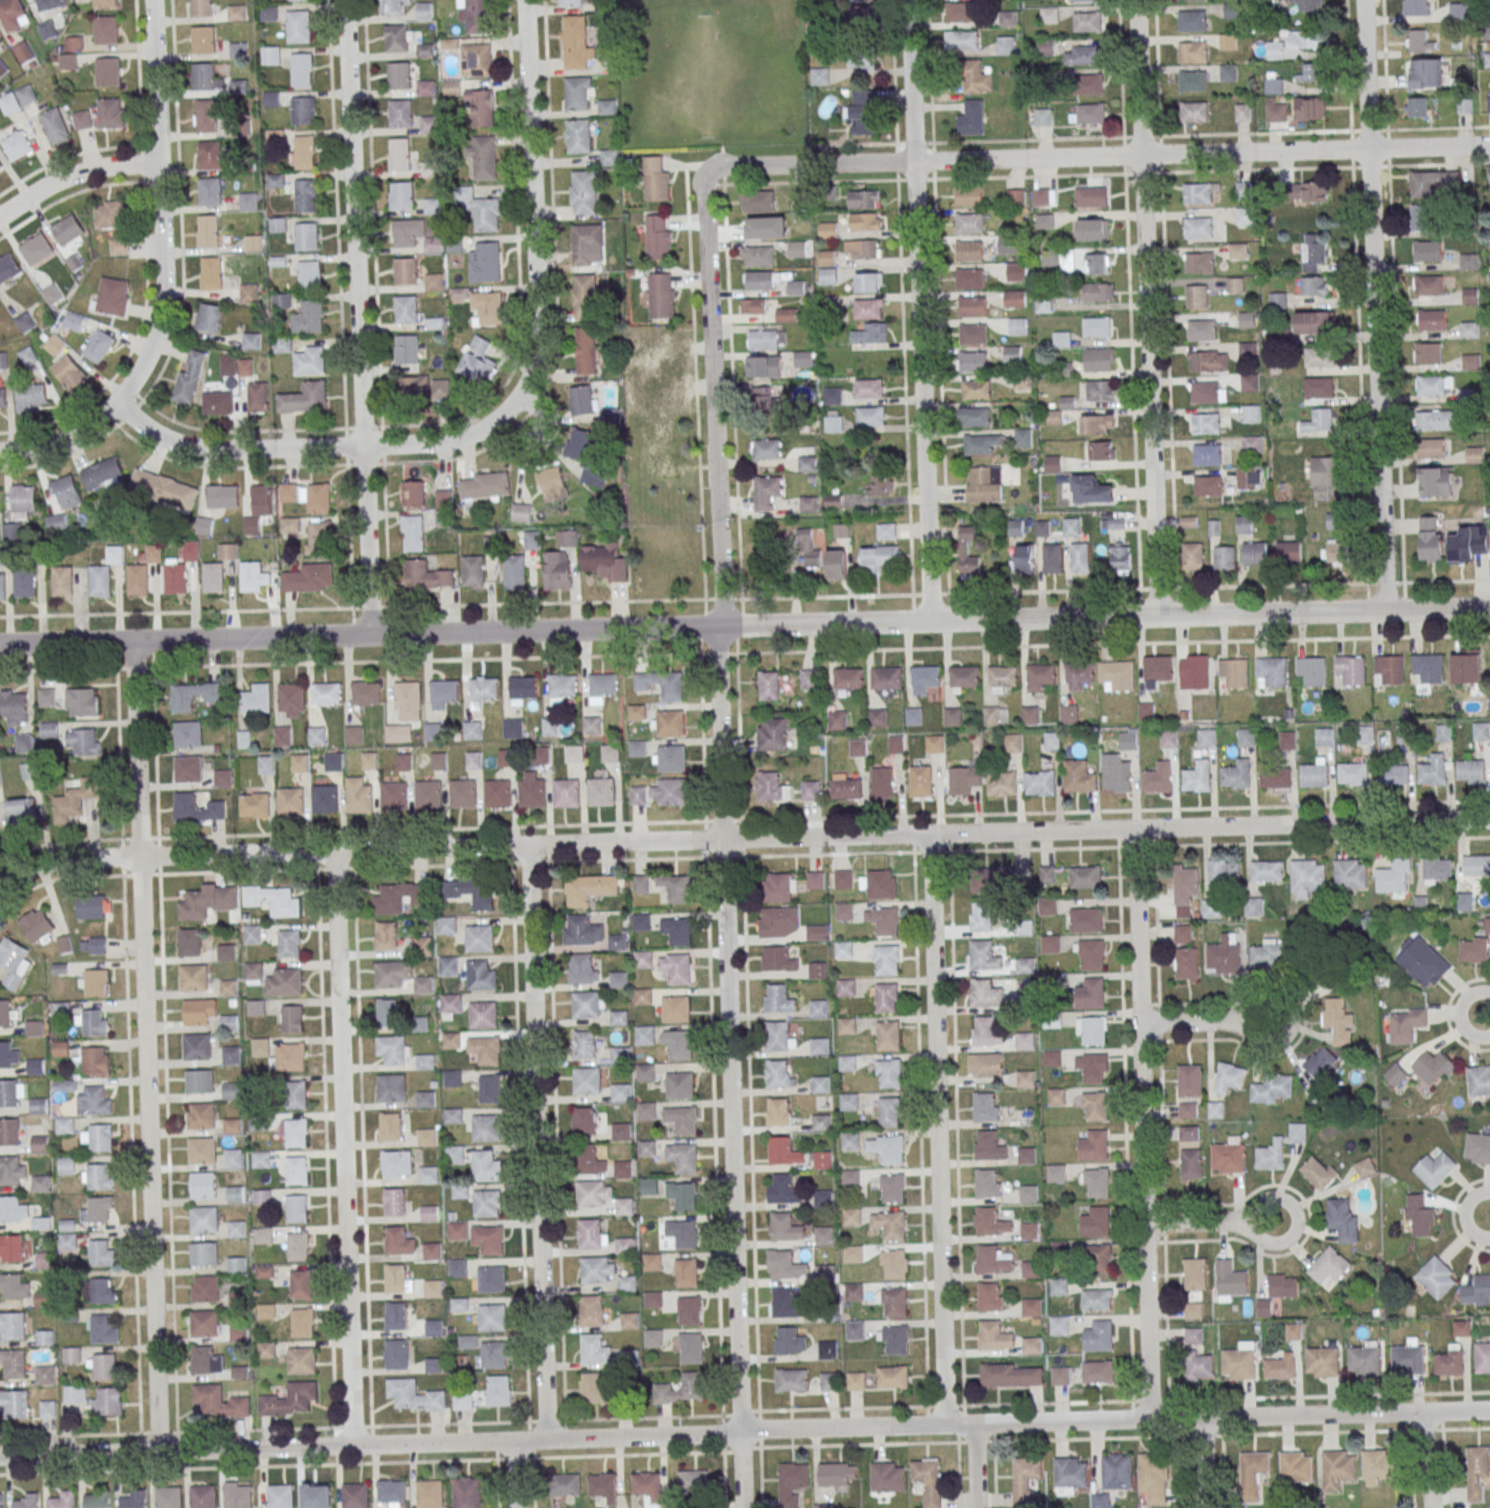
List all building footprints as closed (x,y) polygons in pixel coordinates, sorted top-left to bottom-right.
[(30,23),(20,0),(3,0),(0,1),(0,17),(7,33),(30,23)] [(65,0),(36,0),(40,13),(67,5),(65,0)] [(91,9),(119,9),(119,0),(91,0),(91,9)] [(191,16),(212,16),(212,0),(191,0),(191,16)] [(382,14),(407,14),(407,5),(412,5),(412,0),(382,0),(382,14)] [(458,11),(468,11),(468,34),(489,34),(489,0),(458,0),(458,11)] [(1320,13),(1320,0),(1290,0),(1290,4),(1299,4),(1299,13),(1320,13)] [(1403,16),(1430,16),(1430,0),(1403,0),(1403,16)] [(945,22),(974,22),(974,3),(945,3),(945,22)] [(417,20),(433,20),(433,4),(417,4),(417,20)] [(1466,19),(1466,4),(1449,4),(1449,19),(1466,19)] [(246,20),(246,6),(228,6),(228,20),(246,20)] [(261,21),(278,21),(278,7),(261,7),(261,21)] [(870,7),(849,7),(849,24),(870,24),(870,7)] [(1057,8),(1041,8),(1041,23),(1057,23),(1057,8)] [(288,11),(288,43),(311,43),(311,11),(288,11)] [(1205,11),(1206,31),(1180,32),(1179,11),(1205,11)] [(1016,12),(999,12),(999,26),(1016,26),(1016,12)] [(1073,13),(1073,32),(1101,32),(1101,13),(1073,13)] [(94,16),(94,44),(118,44),(118,16),(94,16)] [(562,69),(586,69),(585,60),(594,60),(594,47),(585,47),(585,16),(562,16),(562,69)] [(44,41),(58,35),(50,19),(37,25),(44,41)] [(413,25),(386,25),(386,51),(413,51),(413,25)] [(192,53),(215,53),(215,26),(192,26),(192,53)] [(1406,30),(1406,53),(1436,53),(1436,41),(1426,41),(1426,30),(1406,30)] [(945,49),(979,49),(979,31),(945,31),(945,49)] [(1320,31),(1288,31),(1288,50),(1320,50),(1320,31)] [(1235,50),(1235,34),(1219,34),(1220,50),(1235,50)] [(1014,54),(1014,36),(995,37),(996,54),(1014,54)] [(66,50),(82,50),(82,38),(66,38),(66,50)] [(11,48),(21,66),(36,58),(26,40),(11,48)] [(1053,40),(1037,40),(1037,55),(1053,55),(1053,40)] [(1206,42),(1206,62),(1180,62),(1179,42),(1206,42)] [(1284,42),(1268,42),(1268,60),(1284,60),(1284,42)] [(461,76),(492,76),(492,44),(461,44),(461,76)] [(1099,46),(1064,46),(1064,65),(1099,65),(1099,46)] [(280,65),(280,47),(262,47),(262,65),(280,65)] [(876,69),(876,51),(848,51),(848,69),(876,69)] [(291,54),(313,53),(313,70),(312,70),(312,86),(292,86),(291,54)] [(76,70),(76,54),(60,54),(60,70),(76,70)] [(96,86),(119,86),(119,58),(96,58),(96,86)] [(9,72),(0,59),(0,78),(9,72)] [(992,94),(992,71),(982,71),(982,60),(965,60),(965,94),(992,94)] [(1444,88),(1444,60),(1408,60),(1408,88),(1444,88)] [(412,63),(388,63),(388,90),(412,90),(412,63)] [(192,64),(192,91),(222,91),(222,64),(192,64)] [(1295,82),(1320,82),(1320,64),(1304,64),(1304,74),(1295,74),(1295,82)] [(1220,65),(1220,81),(1236,81),(1236,65),(1220,65)] [(828,85),(828,68),(811,68),(811,85),(828,85)] [(1206,71),(1206,91),(1180,92),(1179,72),(1206,71)] [(1102,75),(1076,75),(1076,95),(1102,95),(1102,75)] [(564,111),(593,111),(593,78),(564,78),(564,111)] [(231,80),(231,95),(247,95),(247,80),(231,80)] [(445,81),(445,95),(459,95),(459,81),(445,81)] [(418,82),(418,95),(434,95),(434,82),(418,82)] [(31,84),(14,91),(14,92),(0,98),(0,104),(4,115),(38,101),(31,84)] [(470,90),(470,127),(494,127),(494,90),(470,90)] [(875,91),(851,91),(851,135),(875,135),(875,91)] [(278,93),(266,93),(266,106),(278,106),(278,93)] [(316,125),(316,98),(292,98),(292,125),(316,125)] [(1266,127),(1287,127),(1287,98),(1266,98),(1266,127)] [(1405,98),(1405,119),(1428,119),(1428,98),(1405,98)] [(97,99),(97,128),(124,128),(124,99),(97,99)] [(1326,120),(1326,99),(1296,99),(1296,120),(1326,120)] [(195,133),(216,133),(215,100),(195,100),(195,133)] [(389,101),(413,100),(414,127),(390,128),(389,101)] [(958,135),(983,135),(983,100),(966,100),(966,111),(958,111),(958,135)] [(1471,100),(1458,100),(1458,113),(1471,113),(1471,100)] [(1208,122),(1208,102),(1181,102),(1181,122),(1208,122)] [(1104,124),(1104,104),(1077,104),(1077,124),(1104,124)] [(1249,122),(1249,104),(1235,104),(1235,122),(1249,122)] [(71,139),(58,107),(39,114),(51,147),(71,139)] [(92,128),(88,110),(72,113),(75,131),(92,128)] [(437,132),(437,118),(421,118),(421,132),(437,132)] [(566,120),(566,154),(590,154),(590,120),(566,120)] [(1,139),(10,162),(33,153),(24,130),(1,139)] [(315,135),(295,135),(295,169),(315,169),(315,135)] [(495,136),(472,136),(472,147),(466,147),(466,158),(475,158),(475,180),(495,180),(495,136)] [(411,139),(390,139),(390,170),(411,170),(411,139)] [(222,169),(222,141),(198,141),(198,169),(222,169)] [(618,166),(618,150),(601,150),(601,166),(618,166)] [(643,157),(646,201),(669,200),(668,183),(670,183),(669,173),(662,173),(662,156),(643,157)] [(422,177),(437,177),(437,162),(422,162),(422,177)] [(601,171),(571,171),(571,214),(601,214),(601,171)] [(1409,197),(1433,197),(1433,173),(1409,173),(1409,197)] [(222,179),(198,179),(198,206),(222,206),(222,179)] [(295,213),(316,213),(316,180),(295,180),(295,213)] [(1236,200),(1251,200),(1251,181),(1236,181),(1236,200)] [(390,183),(390,209),(415,209),(415,183),(390,183)] [(1211,183),(1211,203),(1185,204),(1184,184),(1211,183)] [(1328,202),(1328,183),(1289,183),(1289,202),(1328,202)] [(982,186),(982,205),(956,205),(955,187),(982,186)] [(1106,187),(1106,207),(1076,207),(1075,188),(1106,187)] [(773,191),(773,211),(743,212),(743,205),(740,205),(740,191),(773,191)] [(848,191),(848,209),(879,209),(879,191),(848,191)] [(257,211),(257,192),(239,192),(239,211),(257,211)] [(475,232),(500,232),(500,196),(464,196),(464,212),(475,212),(475,232)] [(440,215),(440,198),(424,198),(424,215),(440,215)] [(95,228),(124,228),(123,202),(94,203),(95,228)] [(1411,231),(1433,231),(1433,205),(1411,205),(1411,231)] [(1254,224),(1254,208),(1236,208),(1236,224),(1254,224)] [(62,247),(85,232),(73,213),(50,228),(62,247)] [(881,231),(881,213),(849,213),(849,231),(881,231)] [(982,214),(983,233),(956,234),(956,215),(982,214)] [(218,247),(218,215),(198,215),(198,247),(218,247)] [(646,216),(648,260),(671,259),(670,242),(672,242),(672,232),(665,232),(664,215),(646,216)] [(287,218),(269,218),(269,232),(287,232),(287,218)] [(1212,218),(1212,238),(1186,238),(1185,218),(1212,218)] [(391,247),(415,247),(415,237),(424,237),(424,220),(391,220),(391,247)] [(1105,220),(1105,240),(1079,241),(1079,221),(1105,220)] [(739,240),(759,240),(759,221),(739,221),(739,240)] [(837,222),(820,223),(820,238),(837,238),(837,222)] [(295,250),(319,250),(319,223),(295,223),(295,250)] [(572,266),(598,266),(598,225),(572,225),(572,266)] [(18,248),(32,267),(54,252),(41,232),(18,248)] [(1325,264),(1325,234),(1302,234),(1302,273),(1319,273),(1319,264),(1325,264)] [(245,236),(245,252),(264,252),(264,236),(245,236)] [(999,253),(1019,253),(1019,237),(999,237),(999,253)] [(426,253),(442,253),(442,238),(426,238),(426,253)] [(128,254),(128,239),(110,239),(110,255),(128,254)] [(844,251),(848,251),(848,258),(879,258),(879,241),(844,241),(844,251)] [(982,241),(983,260),(956,261),(956,242),(982,241)] [(477,251),(469,251),(469,282),(500,282),(500,242),(477,242),(477,251)] [(1414,261),(1441,261),(1441,242),(1414,242),(1414,261)] [(1247,244),(1229,244),(1229,259),(1247,259),(1247,244)] [(741,267),(769,267),(769,247),(741,247),(741,267)] [(22,272),(8,251),(0,257),(0,286),(22,272)] [(1213,253),(1214,273),(1187,274),(1187,253),(1213,253)] [(1107,254),(1107,273),(1086,274),(1086,255),(1107,254)] [(1477,254),(1460,254),(1460,269),(1477,269),(1477,254)] [(201,257),(201,291),(222,291),(222,257),(201,257)] [(418,258),(395,258),(395,285),(418,285),(418,258)] [(299,261),(299,289),(321,289),(321,261),(299,261)] [(1007,264),(1007,281),(1027,281),(1027,264),(1007,264)] [(983,269),(983,288),(957,289),(956,270),(983,269)] [(773,271),(773,290),(747,291),(746,272),(773,271)] [(649,274),(651,319),(674,317),(673,301),(675,301),(674,290),(671,290),(670,273),(649,274)] [(882,273),(856,273),(856,293),(882,293),(882,273)] [(426,274),(426,291),(443,291),(443,274),(426,274)] [(573,319),(599,319),(599,284),(596,284),(596,275),(573,275),(573,319)] [(1414,276),(1414,297),(1443,297),(1443,276),(1414,276)] [(126,316),(131,282),(98,277),(93,311),(126,316)] [(1301,297),(1327,297),(1327,277),(1301,277),(1301,297)] [(1244,293),(1244,278),(1227,278),(1227,293),(1244,293)] [(50,307),(63,298),(53,283),(40,292),(50,307)] [(1110,283),(1111,302),(1084,303),(1084,284),(1110,283)] [(258,284),(240,284),(240,303),(258,303),(258,284)] [(1186,308),(1208,308),(1208,285),(1186,285),(1186,308)] [(467,289),(452,289),(452,301),(467,301),(467,289)] [(1462,304),(1478,304),(1478,289),(1462,289),(1462,304)] [(472,292),(472,326),(502,326),(502,292),(472,292)] [(1287,309),(1287,294),(1269,294),(1269,309),(1287,309)] [(395,324),(418,324),(418,296),(395,296),(395,324)] [(1051,312),(1051,296),(1035,296),(1036,313),(1051,312)] [(985,297),(986,316),(959,316),(959,297),(985,297)] [(766,314),(766,299),(739,299),(739,314),(766,314)] [(854,300),(854,319),(882,319),(882,300),(854,300)] [(322,301),(302,301),(302,313),(292,313),(292,333),(322,333),(322,301)] [(194,329),(218,334),(223,307),(200,303),(194,329)] [(797,308),(775,308),(775,323),(797,323),(797,308)] [(1446,330),(1446,310),(1417,310),(1417,331),(1446,330)] [(62,326),(79,333),(85,318),(68,311),(62,326)] [(1255,312),(1238,312),(1238,328),(1255,328),(1255,312)] [(1335,312),(1296,312),(1296,333),(1335,333),(1335,312)] [(35,326),(27,313),(14,320),(22,333),(35,326)] [(1110,318),(1110,336),(1084,337),(1083,318),(1110,318)] [(1009,319),(1009,335),(1027,335),(1027,319),(1009,319)] [(1215,320),(1215,341),(1189,341),(1189,321),(1215,320)] [(1477,322),(1460,322),(1460,338),(1477,338),(1477,322)] [(887,343),(887,324),(862,324),(862,333),(851,333),(851,343),(887,343)] [(986,325),(986,343),(960,344),(959,325),(986,325)] [(116,339),(96,328),(81,355),(101,366),(116,339)] [(594,328),(576,328),(576,374),(594,374),(594,328)] [(777,330),(777,349),(751,350),(750,331),(777,330)] [(1054,347),(1070,347),(1070,332),(1054,332),(1054,347)] [(261,333),(242,333),(242,350),(261,350),(261,333)] [(395,365),(418,365),(418,335),(395,335),(395,365)] [(486,386),(497,362),(486,356),(492,343),(475,335),(457,372),(486,386)] [(44,346),(55,357),(64,347),(54,336),(44,346)] [(290,339),(275,339),(275,353),(290,353),(290,339)] [(1256,342),(1239,342),(1239,358),(1256,358),(1256,342)] [(1441,364),(1441,343),(1414,343),(1414,364),(1441,364)] [(17,353),(25,368),(39,361),(31,345),(17,353)] [(1021,363),(1021,346),(1003,346),(1003,363),(1021,363)] [(1305,367),(1334,367),(1334,348),(1305,347),(1305,367)] [(205,353),(185,348),(173,401),(193,406),(205,353)] [(294,374),(324,374),(324,348),(294,348),(294,374)] [(1114,348),(1114,368),(1085,369),(1084,349),(1114,348)] [(1188,351),(1188,372),(1228,372),(1228,351),(1188,351)] [(813,367),(813,352),(794,352),(794,367),(813,367)] [(985,352),(986,371),(960,371),(959,352),(985,352)] [(89,377),(66,353),(49,368),(72,393),(89,377)] [(220,376),(235,376),(235,354),(220,354),(220,376)] [(1480,355),(1461,355),(1461,370),(1480,370),(1480,355)] [(779,356),(780,376),(751,378),(751,358),(779,356)] [(252,360),(239,360),(239,376),(252,376),(252,360)] [(1258,376),(1241,376),(1241,391),(1258,391),(1258,376)] [(1452,376),(1416,376),(1416,395),(1452,395),(1452,376)] [(429,377),(401,377),(401,397),(429,397),(429,377)] [(1304,398),(1333,398),(1333,378),(1304,378),(1304,398)] [(881,379),(882,398),(855,398),(855,380),(881,379)] [(432,380),(432,397),(448,397),(448,380),(432,380)] [(277,393),(277,412),(325,412),(325,381),(303,381),(303,393),(277,393)] [(961,381),(961,399),(990,399),(990,381),(961,381)] [(1113,381),(1113,401),(1087,401),(1086,381),(1113,381)] [(248,413),(267,413),(267,382),(248,382),(248,413)] [(1218,382),(1219,402),(1192,403),(1192,383),(1218,382)] [(569,387),(571,415),(597,413),(594,385),(569,387)] [(16,386),(17,410),(46,410),(46,386),(16,386)] [(779,410),(779,387),(752,387),(752,410),(779,410)] [(840,405),(840,388),(824,388),(824,405),(840,405)] [(231,414),(231,392),(203,392),(203,414),(231,414)] [(883,406),(883,425),(857,425),(857,407),(883,406)] [(1260,423),(1260,406),(1242,406),(1242,423),(1260,423)] [(958,426),(989,426),(989,408),(958,408),(958,426)] [(1335,409),(1312,409),(1312,421),(1301,421),(1301,431),(1335,431),(1335,409)] [(841,411),(825,411),(825,432),(841,432),(841,411)] [(1417,411),(1417,430),(1452,430),(1452,411),(1417,411)] [(1219,413),(1220,434),(1193,434),(1193,414),(1219,413)] [(1113,415),(1113,428),(1108,428),(1108,433),(1082,435),(1081,416),(1113,415)] [(579,483),(604,489),(610,468),(593,464),(600,435),(573,428),(566,457),(585,461),(579,483)] [(1031,428),(1015,428),(1015,447),(1031,447),(1031,428)] [(1002,435),(964,435),(964,454),(994,454),(994,445),(1002,445),(1002,435)] [(1261,453),(1260,436),(1242,436),(1242,453),(1261,453)] [(1444,459),(1444,439),(1418,439),(1418,459),(1444,459)] [(780,440),(780,458),(754,459),(754,440),(780,440)] [(1111,441),(1111,448),(1115,448),(1116,461),(1089,462),(1088,442),(1111,441)] [(1220,444),(1221,464),(1194,465),(1194,445),(1220,444)] [(1466,463),(1483,463),(1483,447),(1466,447),(1466,463)] [(80,471),(88,494),(125,479),(116,456),(80,471)] [(815,472),(815,457),(799,457),(799,472),(815,472)] [(1340,457),(1312,457),(1312,499),(1340,499),(1340,457)] [(193,508),(199,488),(136,467),(129,486),(193,508)] [(966,502),(1002,502),(1002,467),(966,467),(966,502)] [(1236,489),(1255,489),(1255,468),(1236,468),(1236,489)] [(1452,468),(1419,468),(1419,497),(1452,497),(1452,468)] [(539,501),(564,501),(564,470),(539,470),(539,501)] [(475,475),(507,472),(509,494),(461,499),(459,481),(475,479),(475,475)] [(47,484),(55,503),(58,501),(62,511),(83,503),(71,474),(47,484)] [(892,496),(892,475),(867,475),(867,496),(892,496)] [(1221,476),(1221,496),(1195,497),(1194,476),(1221,476)] [(754,511),(773,511),(773,497),(782,497),(782,477),(754,477),(754,511)] [(402,481),(402,506),(423,506),(423,481),(402,481)] [(1074,502),(1113,502),(1113,481),(1074,481),(1074,502)] [(297,502),(297,484),(280,484),(280,502),(297,502)] [(330,484),(307,484),(307,513),(330,513),(330,484)] [(35,485),(12,485),(12,513),(35,513),(35,485)] [(237,485),(206,485),(206,508),(237,508),(237,485)] [(273,515),(273,485),(251,485),(252,517),(243,517),(243,535),(261,534),(261,516),(273,515)] [(436,502),(451,502),(451,492),(436,492),(436,502)] [(818,502),(800,502),(800,511),(818,511),(818,502)] [(533,504),(513,504),(513,522),(533,522),(533,504)] [(1326,529),(1344,529),(1344,513),(1326,513),(1326,529)] [(46,518),(49,532),(66,528),(63,514),(46,518)] [(424,515),(402,515),(402,552),(424,552),(424,515)] [(210,536),(213,519),(198,516),(195,534),(210,536)] [(1236,533),(1252,533),(1252,516),(1236,516),(1236,533)] [(1420,517),(1420,562),(1442,562),(1442,517),(1420,517)] [(299,518),(281,518),(281,533),(299,533),(299,518)] [(1063,518),(1063,536),(1079,536),(1079,518),(1063,518)] [(1182,518),(1182,527),(1194,527),(1194,518),(1182,518)] [(1102,519),(1102,529),(1123,529),(1123,519),(1102,519)] [(1020,521),(1009,521),(1009,531),(1020,531),(1020,521)] [(306,555),(330,555),(330,522),(306,522),(306,555)] [(1048,535),(1049,524),(1037,523),(1037,535),(1048,535)] [(20,524),(3,524),(3,539),(20,539),(20,524)] [(878,524),(878,539),(895,539),(895,524),(878,524)] [(1459,535),(1449,536),(1450,563),(1475,563),(1475,552),(1489,552),(1488,525),(1459,526),(1459,535)] [(975,527),(959,527),(959,579),(980,579),(980,556),(969,556),(969,541),(975,541),(975,527)] [(798,529),(799,554),(805,554),(806,568),(821,567),(820,548),(812,549),(811,528),(798,529)] [(577,547),(577,531),(556,531),(556,547),(577,547)] [(524,550),(540,550),(540,532),(524,532),(524,550)] [(1322,539),(1322,565),(1347,565),(1347,539),(1322,539)] [(1242,540),(1242,565),(1266,565),(1266,540),(1242,540)] [(200,561),(199,542),(180,542),(180,562),(200,561)] [(1301,562),(1301,542),(1276,542),(1276,562),(1301,562)] [(626,583),(626,557),(617,557),(617,543),(582,544),(582,571),(600,571),(600,583),(626,583)] [(1043,573),(1062,573),(1062,543),(1043,543),(1043,573)] [(1088,543),(1071,543),(1071,572),(1088,572),(1088,543)] [(1183,543),(1183,570),(1202,570),(1202,543),(1183,543)] [(237,544),(218,544),(218,560),(237,560),(237,544)] [(1033,544),(1016,544),(1016,570),(1033,570),(1033,544)] [(146,562),(161,562),(161,545),(146,545),(146,562)] [(123,563),(123,546),(107,546),(107,563),(123,563)] [(898,546),(861,546),(861,567),(870,567),(870,570),(898,570),(898,546)] [(1130,575),(1130,546),(1112,546),(1112,575),(1130,575)] [(1213,546),(1213,569),(1234,569),(1234,546),(1213,546)] [(11,565),(11,549),(0,549),(0,565),(11,565)] [(828,550),(828,578),(846,578),(846,550),(828,550)] [(570,552),(545,552),(545,590),(570,590),(570,552)] [(462,557),(484,556),(485,588),(475,589),(475,585),(463,586),(462,557)] [(525,556),(504,556),(504,590),(525,590),(525,556)] [(453,570),(429,570),(429,560),(406,560),(406,589),(453,589),(453,570)] [(240,592),(270,592),(270,572),(261,572),(261,562),(240,562),(240,592)] [(186,593),(186,563),(166,563),(166,593),(186,593)] [(223,593),(223,563),(203,563),(203,593),(223,593)] [(283,592),(333,592),(333,563),(302,563),(302,573),(283,573),(283,592)] [(91,565),(91,597),(111,597),(111,565),(91,565)] [(128,565),(128,597),(149,597),(149,565),(128,565)] [(36,567),(15,567),(15,598),(36,598),(36,567)] [(53,597),(72,597),(72,567),(53,567),(53,597)] [(1452,655),(1452,672),(1453,672),(1454,683),(1482,682),(1481,654),(1452,655)] [(1412,656),(1413,671),(1419,671),(1420,684),(1443,683),(1442,655),(1412,656)] [(1364,656),(1335,656),(1335,676),(1345,676),(1345,685),(1364,685),(1364,656)] [(1373,657),(1374,674),(1375,674),(1375,685),(1404,684),(1403,656),(1373,657)] [(1256,659),(1256,678),(1258,678),(1258,687),(1287,686),(1286,657),(1256,659)] [(1296,658),(1296,673),(1303,673),(1303,687),(1326,686),(1325,657),(1296,658)] [(1209,659),(1179,659),(1179,689),(1209,689),(1209,659)] [(1247,659),(1219,659),(1219,678),(1228,678),(1228,688),(1247,688),(1247,659)] [(1098,663),(1099,682),(1104,682),(1104,692),(1134,691),(1133,661),(1098,663)] [(1143,661),(1144,682),(1172,681),(1172,661),(1143,661)] [(1065,663),(1065,684),(1094,683),(1093,663),(1065,663)] [(1027,664),(1027,685),(1056,684),(1056,664),(1027,664)] [(911,667),(912,688),(940,687),(940,666),(911,667)] [(950,667),(951,688),(979,687),(979,666),(950,667)] [(989,667),(989,688),(1018,687),(1017,666),(989,667)] [(872,668),(872,688),(901,688),(901,667),(872,668)] [(834,669),(834,696),(851,696),(851,688),(862,688),(862,669),(834,669)] [(817,670),(801,670),(801,688),(817,688),(817,670)] [(681,701),(681,672),(633,672),(633,691),(651,691),(651,683),(661,683),(661,702),(681,701)] [(779,700),(779,672),(759,672),(759,700),(779,700)] [(577,675),(549,675),(549,705),(567,705),(567,695),(577,695),(577,675)] [(617,694),(617,675),(589,675),(589,705),(607,705),(607,694),(617,694)] [(470,709),(486,709),(486,699),(497,699),(497,677),(470,677),(470,709)] [(510,705),(526,705),(526,697),(536,697),(536,677),(510,677),(510,705)] [(459,700),(459,680),(431,680),(431,710),(450,710),(450,700),(459,700)] [(382,705),(382,681),(352,681),(352,705),(382,705)] [(421,721),(421,681),(395,681),(395,721),(421,721)] [(171,684),(171,713),(195,713),(195,701),(221,700),(221,683),(171,684)] [(241,693),(241,714),(271,714),(271,683),(251,683),(251,693),(241,693)] [(313,705),(341,705),(341,683),(313,683),(313,705)] [(279,717),(305,717),(305,684),(279,684),(279,717)] [(55,688),(39,689),(40,706),(55,706),(55,688)] [(98,689),(66,689),(66,716),(98,716),(98,689)] [(9,726),(27,726),(27,691),(1,691),(1,717),(9,717),(9,726)] [(1138,703),(1154,703),(1154,721),(1138,721),(1138,703)] [(1060,705),(1077,705),(1077,722),(1061,723),(1060,705)] [(1022,707),(1038,706),(1039,724),(1022,724),(1022,707)] [(983,708),(999,707),(999,725),(983,725),(983,708)] [(906,708),(922,708),(923,725),(906,726),(906,708)] [(944,708),(961,708),(961,726),(945,726),(944,708)] [(868,710),(886,709),(886,727),(868,728),(868,710)] [(657,711),(683,710),(683,737),(657,737),(657,711)] [(829,712),(845,711),(845,729),(829,729),(829,712)] [(583,718),(600,717),(600,735),(584,735),(583,718)] [(542,718),(542,736),(557,736),(557,718),(542,718)] [(787,751),(787,718),(758,718),(758,751),(787,751)] [(503,719),(522,719),(522,738),(503,739),(503,719)] [(174,722),(202,721),(203,746),(175,747),(174,722)] [(464,722),(481,721),(481,739),(465,739),(464,722)] [(58,738),(58,722),(41,722),(41,738),(58,738)] [(1473,723),(1489,722),(1489,740),(1473,741),(1473,723)] [(425,723),(441,723),(442,741),(426,741),(425,723)] [(385,725),(402,725),(402,742),(386,743),(385,725)] [(1450,741),(1450,725),(1436,725),(1436,741),(1450,741)] [(346,727),(362,726),(362,744),(346,744),(346,727)] [(1357,727),(1373,726),(1373,744),(1357,745),(1357,727)] [(274,728),(291,727),(291,745),(275,746),(274,728)] [(309,728),(325,727),(326,745),(310,745),(309,728)] [(1316,729),(1333,728),(1333,746),(1317,747),(1316,729)] [(1198,730),(1215,729),(1215,747),(1199,747),(1198,730)] [(1238,729),(1254,729),(1255,746),(1238,747),(1238,729)] [(75,747),(75,755),(99,755),(99,730),(65,730),(65,747),(75,747)] [(1160,731),(1176,731),(1177,748),(1161,749),(1160,731)] [(1279,732),(1295,731),(1295,749),(1279,750),(1279,732)] [(1043,733),(1059,732),(1060,750),(1044,750),(1043,733)] [(1119,733),(1136,732),(1136,750),(1120,751),(1119,733)] [(16,734),(16,753),(33,753),(33,734),(16,734)] [(1004,735),(1021,734),(1021,752),(1005,753),(1004,735)] [(888,737),(904,736),(905,754),(889,755),(888,737)] [(926,736),(943,736),(943,753),(927,754),(926,736)] [(849,739),(866,739),(866,757),(850,757),(849,739)] [(629,757),(645,757),(645,743),(629,743),(629,757)] [(566,746),(582,745),(582,763),(566,764),(566,746)] [(601,745),(618,745),(618,762),(602,763),(601,745)] [(685,745),(654,745),(654,772),(685,772),(685,745)] [(532,748),(548,747),(549,765),(533,766),(532,748)] [(498,750),(514,750),(515,767),(499,768),(498,750)] [(361,753),(378,752),(378,770),(362,771),(361,753)] [(430,753),(446,752),(447,770),(431,771),(430,753)] [(466,752),(480,752),(480,770),(466,770),(466,752)] [(1418,764),(1432,764),(1432,753),(1445,752),(1446,786),(1431,786),(1430,784),(1419,784),(1418,764)] [(396,754),(412,753),(413,771),(397,772),(396,754)] [(292,755),(308,754),(308,772),(292,773),(292,755)] [(325,754),(341,754),(341,771),(325,772),(325,754)] [(175,757),(203,756),(204,781),(176,782),(175,757)] [(258,756),(274,756),(274,773),(258,774),(258,756)] [(1104,770),(1117,769),(1117,759),(1131,758),(1132,792),(1117,792),(1116,790),(1104,790),(1104,770)] [(1183,769),(1196,769),(1196,758),(1210,758),(1210,791),(1196,792),(1195,790),(1183,790),(1183,769)] [(1221,767),(1237,766),(1237,758),(1249,758),(1250,788),(1233,789),(1233,786),(1221,786),(1221,767)] [(1064,760),(1065,792),(1097,791),(1096,773),(1088,773),(1087,759),(1064,760)] [(1144,771),(1157,770),(1157,760),(1171,759),(1172,793),(1157,793),(1157,791),(1144,791),(1144,771)] [(950,795),(970,795),(970,786),(980,786),(980,761),(969,761),(969,767),(950,767),(950,795)] [(1485,761),(1457,761),(1457,784),(1485,784),(1485,761)] [(37,778),(36,762),(21,764),(23,779),(37,778)] [(1339,764),(1369,763),(1370,782),(1339,783),(1339,764)] [(1301,765),(1329,764),(1329,787),(1302,787),(1301,765)] [(1378,766),(1409,765),(1409,784),(1379,785),(1378,766)] [(910,766),(930,766),(931,796),(911,797),(910,766)] [(873,768),(893,767),(894,798),(873,798),(873,768)] [(1260,769),(1291,768),(1291,787),(1261,788),(1260,769)] [(231,770),(215,770),(215,787),(231,787),(231,770)] [(1026,771),(1026,796),(1054,796),(1054,771),(1026,771)] [(756,772),(756,800),(791,800),(791,783),(780,783),(780,772),(756,772)] [(988,796),(1016,796),(1016,772),(988,772),(988,796)] [(53,797),(54,825),(72,824),(71,816),(82,816),(82,799),(101,798),(100,776),(81,777),(82,788),(65,789),(65,797),(53,797)] [(588,779),(613,778),(613,806),(589,806),(588,779)] [(658,779),(683,778),(684,805),(659,806),(658,779)] [(518,780),(543,779),(544,807),(519,808),(518,780)] [(553,780),(578,779),(578,807),(554,808),(553,780)] [(861,800),(861,779),(830,779),(830,800),(861,800)] [(450,781),(474,780),(475,807),(451,808),(450,781)] [(484,781),(509,780),(510,808),(491,809),(491,807),(485,807),(484,781)] [(415,782),(440,781),(441,808),(416,809),(415,782)] [(802,801),(820,801),(820,781),(802,781),(802,801)] [(381,783),(406,782),(406,810),(382,810),(381,783)] [(312,786),(337,785),(337,813),(313,814),(312,786)] [(347,786),(371,785),(372,813),(348,813),(347,786)] [(630,787),(630,804),(645,804),(645,787),(630,787)] [(278,789),(303,788),(303,815),(279,816),(278,789)] [(269,818),(269,790),(240,790),(240,818),(269,818)] [(195,793),(174,793),(174,822),(225,822),(225,802),(195,802),(195,793)] [(36,825),(36,799),(9,799),(9,825),(36,825)] [(1465,856),(1489,856),(1489,874),(1465,875),(1465,856)] [(1423,857),(1440,857),(1440,860),(1452,860),(1452,878),(1423,879),(1423,857)] [(1376,869),(1393,869),(1393,858),(1410,858),(1411,872),(1406,872),(1407,891),(1377,891),(1376,869)] [(1335,860),(1359,859),(1359,864),(1367,864),(1368,888),(1335,888),(1335,860)] [(1209,860),(1226,860),(1227,863),(1240,862),(1240,882),(1210,883),(1209,860)] [(1291,861),(1317,860),(1317,865),(1326,864),(1326,890),(1292,891),(1291,861)] [(1252,862),(1282,862),(1283,880),(1252,881),(1252,862)] [(1198,864),(1174,864),(1174,918),(1191,918),(1191,896),(1198,896),(1198,864)] [(1040,866),(1040,884),(1054,884),(1054,866),(1040,866)] [(1100,866),(1101,887),(1071,888),(1070,867),(1100,866)] [(1005,891),(1005,869),(972,869),(972,891),(1005,891)] [(852,888),(852,871),(834,871),(834,888),(852,888)] [(860,890),(868,890),(868,899),(895,899),(895,871),(860,871),(860,890)] [(823,872),(807,872),(807,889),(823,889),(823,872)] [(795,902),(795,874),(763,874),(763,902),(795,902)] [(648,876),(634,876),(634,893),(648,893),(648,876)] [(692,903),(692,876),(656,876),(656,886),(667,886),(667,903),(692,903)] [(618,877),(566,877),(566,908),(589,908),(589,896),(618,896),(618,877)] [(493,880),(442,880),(442,900),(473,900),(473,911),(493,911),(493,880)] [(209,910),(238,909),(237,884),(201,885),(201,891),(186,892),(187,901),(178,902),(179,921),(209,920),(209,910)] [(381,885),(402,885),(403,913),(374,915),(373,896),(381,896),(381,885)] [(271,889),(291,888),(292,915),(272,916),(271,889)] [(77,918),(109,918),(109,898),(77,898),(77,918)] [(1244,898),(1244,916),(1262,916),(1262,898),(1244,898)] [(1203,917),(1220,917),(1220,900),(1203,900),(1203,917)] [(1042,914),(1054,914),(1054,902),(1042,902),(1042,914)] [(835,920),(852,920),(852,904),(835,904),(835,920)] [(992,931),(992,904),(971,904),(971,931),(992,931)] [(37,948),(58,932),(39,906),(18,922),(37,948)] [(877,907),(897,906),(898,936),(878,937),(877,907)] [(799,908),(758,908),(758,937),(799,937),(799,908)] [(1102,908),(1102,932),(1071,932),(1070,909),(1102,908)] [(632,914),(632,931),(650,931),(650,914),(632,914)] [(568,916),(589,915),(589,925),(603,924),(604,941),(595,941),(595,944),(565,945),(564,930),(568,929),(568,916)] [(437,935),(456,935),(456,917),(437,917),(437,935)] [(661,936),(671,936),(671,945),(692,945),(692,918),(661,918),(661,936)] [(376,923),(396,922),(397,949),(377,950),(376,923)] [(261,925),(244,925),(244,944),(261,944),(261,925)] [(466,927),(492,925),(493,951),(467,952),(466,927)] [(829,940),(829,925),(806,925),(806,940),(829,940)] [(1191,925),(1174,925),(1174,943),(1191,943),(1191,925)] [(180,929),(180,957),(200,957),(200,929),(180,929)] [(278,931),(299,930),(300,957),(279,958),(278,931)] [(1221,944),(1206,944),(1207,973),(1240,972),(1239,934),(1221,934),(1221,944)] [(626,951),(626,935),(608,935),(608,951),(626,951)] [(58,939),(61,953),(72,951),(69,936),(58,939)] [(1041,952),(1059,952),(1059,936),(1041,936),(1041,952)] [(432,955),(432,937),(415,937),(415,956),(432,955)] [(1474,937),(1489,937),(1488,963),(1473,963),(1473,962),(1460,962),(1461,940),(1474,941),(1474,937)] [(31,962),(23,958),(28,949),(5,938),(0,948),(0,968),(6,972),(1,983),(17,991),(31,962)] [(107,954),(107,938),(80,938),(80,954),(107,954)] [(1104,970),(1104,940),(1076,940),(1076,970),(1104,970)] [(972,942),(991,941),(992,955),(997,955),(997,969),(980,969),(980,970),(971,971),(971,954),(972,954),(972,942)] [(1250,968),(1291,968),(1291,941),(1261,941),(1261,947),(1250,947),(1250,968)] [(851,942),(835,942),(835,959),(851,959),(851,942)] [(236,944),(218,944),(218,961),(236,961),(236,944)] [(877,945),(897,945),(898,975),(878,976),(877,945)] [(762,971),(799,971),(799,959),(788,959),(788,946),(762,946),(762,971)] [(1431,946),(1452,966),(1434,985),(1431,982),(1426,988),(1408,971),(1431,946)] [(1175,979),(1197,979),(1197,948),(1175,948),(1175,979)] [(651,952),(634,952),(634,968),(651,968),(651,952)] [(571,954),(591,954),(592,981),(572,981),(571,954)] [(667,955),(689,954),(689,984),(669,985),(669,971),(659,971),(658,958),(667,958),(667,955)] [(439,957),(458,956),(458,975),(439,976),(439,957)] [(466,961),(488,960),(488,970),(497,970),(497,989),(468,990),(466,961)] [(375,963),(412,961),(413,980),(404,980),(404,987),(376,988),(375,963)] [(262,963),(245,963),(245,981),(262,981),(262,963)] [(827,963),(809,963),(809,978),(827,978),(827,963)] [(208,991),(207,965),(181,965),(181,991),(208,991)] [(274,969),(302,968),(303,995),(265,996),(265,984),(267,984),(267,977),(274,977),(274,969)] [(108,970),(80,970),(80,997),(108,997),(108,970)] [(610,988),(627,988),(627,972),(610,972),(610,988)] [(971,979),(991,978),(992,988),(1003,988),(1004,1005),(980,1006),(980,1008),(971,1008),(971,991),(972,991),(971,979)] [(1084,978),(1104,978),(1105,1008),(1076,1009),(1075,987),(1084,986),(1084,978)] [(837,997),(854,997),(854,979),(837,979),(837,997)] [(237,995),(237,980),(220,980),(220,995),(237,995)] [(877,984),(898,983),(898,1014),(878,1014),(877,984)] [(795,995),(785,995),(785,985),(764,985),(764,1012),(795,1012),(795,995)] [(651,990),(634,990),(634,1005),(651,1005),(651,990)] [(573,993),(600,991),(601,1017),(574,1018),(573,993)] [(442,995),(461,994),(461,1013),(442,1014),(442,995)] [(662,997),(689,996),(690,1022),(663,1023),(662,997)] [(1344,999),(1323,998),(1323,1027),(1334,1027),(1333,1046),(1349,1046),(1350,1027),(1353,1027),(1353,1013),(1344,1013),(1344,999)] [(217,999),(184,999),(184,1025),(217,1025),(217,999)] [(377,1000),(397,999),(398,1026),(378,1027),(377,1000)] [(0,1000),(0,1028),(17,1028),(17,1010),(10,1010),(10,1000),(0,1000)] [(265,1000),(248,1000),(248,1016),(265,1016),(265,1000)] [(810,1000),(810,1017),(828,1017),(828,1000),(810,1000)] [(469,1003),(496,1002),(497,1028),(470,1029),(469,1003)] [(282,1006),(303,1006),(304,1033),(283,1033),(282,1006)] [(1391,1014),(1391,1044),(1414,1043),(1414,1027),(1428,1027),(1427,1008),(1409,1009),(1409,1013),(1391,1014)] [(77,1011),(77,1035),(108,1035),(108,1011),(77,1011)] [(610,1011),(610,1026),(628,1026),(628,1011),(610,1011)] [(238,1030),(238,1016),(222,1016),(222,1030),(238,1030)] [(975,1016),(995,1016),(995,1029),(1000,1029),(1000,1043),(984,1044),(984,1045),(975,1045),(975,1028),(975,1016)] [(854,1018),(839,1018),(839,1034),(854,1034),(854,1018)] [(1106,1045),(1106,1018),(1077,1018),(1077,1045),(1106,1045)] [(25,1036),(44,1036),(44,1021),(25,1021),(25,1036)] [(878,1022),(900,1021),(901,1050),(879,1051),(878,1022)] [(796,1051),(796,1032),(788,1032),(788,1022),(767,1022),(767,1051),(796,1051)] [(654,1026),(635,1026),(635,1045),(654,1045),(654,1026)] [(596,1031),(574,1031),(574,1059),(596,1059),(596,1031)] [(661,1031),(661,1044),(671,1044),(671,1060),(692,1060),(692,1031),(661,1031)] [(1034,1050),(1034,1032),(1016,1032),(1016,1050),(1034,1050)] [(460,1049),(460,1033),(443,1033),(443,1049),(460,1049)] [(184,1035),(211,1034),(212,1059),(185,1061),(184,1035)] [(385,1037),(405,1037),(406,1064),(386,1064),(385,1037)] [(478,1065),(500,1065),(500,1038),(467,1038),(467,1055),(478,1055),(478,1065)] [(810,1038),(810,1055),(828,1055),(828,1038),(810,1038)] [(252,1039),(252,1057),(269,1057),(269,1039),(252,1039)] [(20,1068),(20,1051),(11,1051),(11,1042),(0,1042),(0,1068),(20,1068)] [(69,1056),(69,1042),(53,1042),(53,1056),(69,1056)] [(283,1044),(303,1044),(304,1071),(284,1071),(283,1044)] [(240,1047),(223,1047),(223,1065),(240,1065),(240,1047)] [(1319,1080),(1339,1060),(1325,1047),(1306,1067),(1319,1080)] [(110,1048),(82,1048),(82,1058),(75,1058),(75,1065),(82,1065),(82,1075),(110,1075),(110,1048)] [(628,1062),(628,1048),(612,1048),(612,1062),(628,1062)] [(1044,1066),(1060,1066),(1060,1051),(1044,1051),(1044,1066)] [(1434,1089),(1456,1066),(1441,1051),(1434,1058),(1427,1051),(1412,1067),(1434,1089)] [(417,1069),(434,1069),(434,1054),(417,1054),(417,1069)] [(1002,1077),(1002,1054),(973,1054),(973,1077),(1002,1077)] [(1076,1055),(1076,1074),(1086,1074),(1086,1083),(1107,1083),(1107,1055),(1076,1055)] [(840,1070),(855,1070),(855,1057),(840,1057),(840,1070)] [(28,1060),(46,1059),(46,1075),(29,1075),(28,1060)] [(876,1059),(876,1088),(901,1088),(901,1059),(876,1059)] [(766,1061),(766,1088),(795,1087),(795,1070),(786,1070),(785,1060),(766,1061)] [(1246,1068),(1220,1062),(1213,1092),(1231,1096),(1233,1086),(1242,1088),(1246,1068)] [(1396,1088),(1409,1075),(1395,1062),(1383,1075),(1396,1088)] [(637,1082),(654,1082),(654,1064),(637,1064),(637,1082)] [(1201,1065),(1178,1065),(1178,1097),(1201,1097),(1201,1065)] [(1470,1096),(1489,1094),(1489,1065),(1467,1068),(1470,1096)] [(574,1069),(601,1068),(602,1093),(575,1094),(574,1069)] [(186,1071),(213,1070),(214,1093),(187,1094),(186,1071)] [(444,1070),(444,1087),(462,1087),(462,1070),(444,1070)] [(1035,1087),(1035,1071),(1018,1071),(1018,1087),(1035,1087)] [(665,1073),(693,1072),(694,1099),(666,1100),(665,1073)] [(377,1075),(405,1074),(406,1101),(378,1102),(377,1075)] [(480,1104),(501,1104),(501,1076),(480,1076),(480,1104)] [(1251,1103),(1282,1103),(1282,1095),(1293,1095),(1293,1076),(1263,1076),(1263,1085),(1251,1085),(1251,1103)] [(829,1077),(813,1077),(813,1093),(829,1093),(829,1077)] [(19,1107),(0,1107),(0,1081),(18,1080),(19,1107)] [(286,1082),(306,1081),(307,1108),(287,1109),(286,1082)] [(223,1099),(240,1099),(240,1083),(223,1083),(223,1099)] [(631,1084),(612,1084),(612,1103),(631,1103),(631,1084)] [(77,1115),(112,1115),(112,1096),(104,1096),(104,1086),(77,1086),(77,1115)] [(1048,1105),(1064,1105),(1064,1089),(1048,1089),(1048,1105)] [(418,1091),(418,1108),(435,1108),(435,1091),(418,1091)] [(1107,1121),(1107,1092),(1082,1092),(1082,1121),(1107,1121)] [(857,1094),(841,1094),(841,1111),(857,1111),(857,1094)] [(974,1094),(994,1094),(994,1107),(999,1107),(999,1121),(983,1121),(983,1123),(974,1123),(974,1106),(974,1094)] [(30,1098),(48,1097),(48,1113),(31,1114),(30,1098)] [(901,1097),(879,1097),(879,1127),(901,1127),(901,1097)] [(791,1098),(767,1098),(767,1126),(791,1126),(791,1098)] [(1208,1118),(1222,1118),(1222,1102),(1208,1102),(1208,1118)] [(638,1103),(638,1121),(655,1120),(655,1103),(638,1103)] [(1196,1118),(1196,1103),(1179,1103),(1179,1118),(1196,1118)] [(187,1107),(215,1106),(215,1128),(188,1129),(187,1107)] [(574,1134),(595,1134),(595,1108),(574,1108),(574,1134)] [(663,1108),(695,1108),(696,1135),(676,1135),(675,1122),(663,1122),(663,1108)] [(462,1123),(462,1109),(445,1109),(445,1123),(462,1123)] [(380,1114),(400,1114),(401,1141),(381,1141),(380,1114)] [(473,1116),(499,1115),(500,1141),(474,1142),(473,1116)] [(830,1132),(830,1115),(813,1115),(813,1132),(830,1132)] [(250,1116),(250,1131),(267,1131),(267,1116),(250,1116)] [(57,1118),(75,1118),(75,1134),(57,1134),(57,1118)] [(20,1145),(0,1146),(0,1119),(19,1119),(20,1145)] [(241,1119),(224,1119),(224,1135),(242,1135),(241,1119)] [(286,1121),(307,1120),(307,1147),(287,1148),(286,1121)] [(631,1123),(612,1123),(612,1141),(631,1141),(631,1123)] [(1306,1123),(1289,1123),(1289,1143),(1306,1143),(1306,1123)] [(113,1151),(113,1126),(83,1126),(83,1143),(91,1143),(91,1151),(113,1151)] [(1180,1142),(1199,1142),(1199,1126),(1180,1126),(1180,1142)] [(418,1129),(418,1146),(436,1146),(436,1129),(418,1129)] [(1088,1131),(1108,1130),(1109,1160),(1080,1161),(1079,1139),(1088,1139),(1088,1131)] [(859,1132),(842,1133),(842,1151),(859,1151),(859,1132)] [(976,1160),(1006,1160),(1006,1142),(996,1142),(996,1132),(976,1132),(976,1160)] [(1467,1133),(1489,1135),(1489,1164),(1473,1162),(1473,1158),(1465,1157),(1467,1133)] [(32,1136),(50,1136),(50,1152),(33,1152),(32,1136)] [(769,1164),(804,1164),(804,1152),(793,1152),(793,1137),(769,1137),(769,1164)] [(867,1137),(867,1153),(881,1153),(881,1165),(903,1165),(903,1137),(867,1137)] [(1255,1170),(1284,1170),(1284,1137),(1274,1137),(1274,1147),(1255,1147),(1255,1170)] [(188,1138),(216,1138),(217,1163),(189,1164),(188,1138)] [(654,1142),(640,1142),(640,1155),(654,1155),(654,1142)] [(1211,1144),(1244,1143),(1245,1172),(1220,1173),(1220,1168),(1212,1169),(1211,1144)] [(606,1162),(596,1162),(596,1145),(577,1145),(577,1174),(606,1174),(606,1162)] [(676,1145),(696,1145),(697,1172),(677,1172),(676,1145)] [(446,1146),(465,1146),(465,1164),(446,1165),(446,1146)] [(1035,1164),(1035,1147),(1019,1147),(1019,1164),(1035,1164)] [(242,1149),(225,1149),(225,1170),(242,1170),(242,1149)] [(473,1181),(503,1181),(503,1160),(492,1160),(492,1150),(473,1150),(473,1181)] [(1181,1180),(1201,1180),(1201,1150),(1181,1150),(1181,1180)] [(382,1152),(412,1151),(413,1174),(403,1175),(403,1178),(383,1179),(382,1152)] [(1458,1166),(1444,1151),(1436,1160),(1429,1154),(1413,1171),(1433,1191),(1458,1166)] [(252,1168),(270,1168),(270,1152),(252,1152),(252,1168)] [(832,1152),(815,1152),(815,1169),(832,1169),(832,1152)] [(21,1184),(0,1185),(0,1171),(0,1157),(20,1156),(20,1166),(27,1166),(28,1178),(21,1179),(21,1184)] [(1299,1169),(1313,1156),(1328,1170),(1331,1166),(1339,1173),(1322,1191),(1299,1169)] [(287,1157),(307,1157),(308,1184),(288,1184),(287,1157)] [(1376,1171),(1368,1157),(1353,1165),(1361,1179),(1376,1171)] [(59,1158),(59,1175),(75,1175),(75,1158),(59,1158)] [(632,1178),(632,1160),(614,1160),(614,1178),(632,1178)] [(83,1165),(83,1191),(113,1191),(113,1165),(83,1165)] [(1065,1166),(1047,1166),(1047,1182),(1065,1182),(1065,1166)] [(420,1167),(420,1183),(438,1183),(438,1167),(420,1167)] [(843,1186),(859,1186),(859,1170),(843,1170),(843,1186)] [(976,1170),(996,1170),(996,1183),(1001,1183),(1001,1197),(985,1197),(985,1199),(976,1199),(975,1182),(976,1182),(976,1170)] [(1084,1198),(1108,1198),(1108,1170),(1084,1170),(1084,1198)] [(191,1173),(215,1172),(216,1198),(191,1198),(191,1173)] [(33,1176),(51,1175),(51,1191),(33,1192),(33,1176)] [(769,1203),(802,1203),(802,1185),(792,1185),(792,1175),(769,1175),(769,1203)] [(904,1175),(881,1175),(881,1203),(904,1203),(904,1175)] [(577,1182),(604,1181),(605,1207),(578,1208),(577,1182)] [(676,1183),(696,1182),(697,1209),(677,1210),(676,1183)] [(469,1200),(469,1185),(452,1185),(452,1200),(469,1200)] [(1020,1202),(1038,1202),(1038,1185),(1020,1185),(1020,1202)] [(227,1203),(244,1203),(244,1187),(227,1187),(227,1203)] [(385,1189),(405,1189),(406,1216),(386,1216),(385,1189)] [(272,1190),(253,1190),(253,1205),(272,1205),(272,1190)] [(474,1216),(502,1216),(502,1191),(474,1191),(474,1216)] [(836,1206),(836,1191),(815,1191),(815,1206),(836,1206)] [(286,1196),(307,1195),(308,1222),(287,1223),(286,1196)] [(1435,1235),(1435,1205),(1425,1205),(1425,1195),(1406,1195),(1406,1235),(1435,1235)] [(22,1223),(0,1223),(0,1197),(21,1196),(22,1223)] [(1328,1199),(1349,1198),(1349,1212),(1352,1212),(1352,1216),(1358,1216),(1358,1243),(1339,1244),(1339,1229),(1327,1229),(1327,1212),(1328,1212),(1328,1199)] [(114,1222),(113,1199),(81,1200),(82,1223),(114,1222)] [(633,1214),(633,1199),(616,1199),(616,1214),(633,1214)] [(439,1206),(421,1206),(421,1222),(439,1222),(439,1206)] [(1090,1206),(1109,1206),(1110,1236),(1081,1237),(1081,1215),(1090,1215),(1090,1206)] [(190,1208),(218,1207),(219,1232),(192,1233),(190,1208)] [(843,1226),(859,1226),(859,1208),(843,1208),(843,1226)] [(975,1208),(975,1235),(1012,1235),(1012,1219),(999,1219),(999,1208),(975,1208)] [(771,1240),(803,1240),(803,1223),(792,1223),(792,1212),(771,1212),(771,1240)] [(905,1240),(905,1212),(871,1212),(871,1230),(883,1230),(883,1240),(905,1240)] [(51,1230),(51,1218),(33,1218),(33,1230),(51,1230)] [(578,1249),(605,1249),(605,1220),(578,1220),(578,1249)] [(245,1237),(245,1221),(229,1222),(229,1237),(245,1237)] [(676,1222),(696,1221),(697,1248),(677,1249),(676,1222)] [(468,1222),(448,1222),(448,1240),(468,1240),(468,1222)] [(1021,1239),(1038,1239),(1038,1222),(1021,1222),(1021,1239)] [(386,1255),(415,1255),(415,1237),(406,1237),(406,1227),(386,1227),(386,1255)] [(472,1245),(483,1245),(483,1255),(503,1255),(503,1227),(472,1227),(472,1245)] [(816,1245),(834,1245),(834,1227),(816,1227),(816,1245)] [(272,1242),(271,1228),(255,1229),(256,1243),(272,1242)] [(60,1234),(77,1233),(78,1249),(60,1250),(60,1234)] [(288,1234),(308,1233),(309,1260),(289,1261),(288,1234)] [(4,1256),(0,1257),(0,1236),(23,1236),(24,1262),(4,1263),(4,1256)] [(635,1253),(634,1238),(616,1238),(616,1254),(635,1253)] [(114,1266),(114,1240),(90,1240),(90,1266),(114,1266)] [(190,1244),(217,1243),(218,1265),(191,1266),(190,1244)] [(424,1260),(442,1260),(442,1243),(424,1243),(424,1260)] [(977,1245),(997,1245),(998,1258),(1002,1258),(1003,1272),(986,1273),(986,1274),(977,1274),(977,1257),(978,1257),(977,1245)] [(1090,1245),(1090,1271),(1111,1271),(1111,1245),(1090,1245)] [(1331,1245),(1352,1265),(1337,1281),(1330,1274),(1321,1284),(1307,1272),(1331,1245)] [(862,1262),(862,1246),(844,1246),(844,1262),(862,1262)] [(908,1279),(908,1250),(881,1250),(881,1279),(908,1279)] [(772,1278),(807,1278),(807,1262),(794,1262),(794,1251),(772,1251),(772,1278)] [(36,1268),(53,1268),(53,1253),(36,1253),(36,1268)] [(662,1254),(644,1254),(644,1270),(662,1270),(662,1254)] [(1437,1301),(1459,1279),(1435,1255),(1414,1277),(1437,1301)] [(636,1291),(636,1275),(616,1276),(615,1257),(581,1258),(582,1284),(618,1283),(618,1291),(636,1291)] [(1184,1259),(1185,1290),(1206,1289),(1205,1259),(1184,1259)] [(1216,1260),(1216,1275),(1218,1275),(1218,1296),(1248,1295),(1248,1271),(1233,1272),(1232,1259),(1216,1260)] [(448,1277),(468,1277),(468,1260),(448,1260),(448,1277)] [(676,1260),(697,1260),(698,1287),(677,1287),(676,1260)] [(1039,1262),(1022,1262),(1022,1278),(1039,1278),(1039,1262)] [(409,1292),(409,1264),(385,1264),(385,1292),(409,1292)] [(478,1267),(505,1266),(506,1292),(479,1293),(478,1267)] [(835,1280),(835,1266),(816,1266),(816,1280),(835,1280)] [(290,1272),(310,1271),(311,1298),(291,1299),(290,1272)] [(31,1283),(22,1283),(22,1274),(0,1274),(0,1299),(31,1299),(31,1283)] [(1269,1274),(1269,1297),(1297,1297),(1297,1278),(1285,1278),(1285,1274),(1269,1274)] [(1462,1305),(1489,1304),(1489,1275),(1471,1275),(1472,1286),(1461,1286),(1462,1305)] [(191,1285),(194,1285),(194,1277),(218,1276),(219,1301),(192,1302),(191,1285)] [(115,1304),(115,1279),(91,1279),(91,1304),(115,1304)] [(1067,1279),(1051,1279),(1051,1294),(1067,1294),(1067,1279)] [(442,1280),(424,1280),(424,1297),(442,1297),(442,1280)] [(845,1301),(862,1301),(862,1284),(845,1284),(845,1301)] [(979,1284),(999,1284),(999,1297),(1004,1297),(1004,1311),(988,1311),(988,1313),(979,1313),(979,1296),(979,1284)] [(774,1317),(797,1317),(797,1288),(774,1288),(774,1317)] [(907,1288),(878,1289),(878,1306),(887,1306),(887,1317),(907,1317),(907,1288)] [(1113,1289),(1114,1297),(1111,1297),(1111,1310),(1082,1310),(1082,1290),(1113,1289)] [(35,1291),(35,1307),(52,1307),(52,1291),(35,1291)] [(645,1308),(662,1308),(662,1292),(645,1292),(645,1308)] [(580,1296),(580,1326),(610,1326),(610,1306),(602,1306),(602,1296),(580,1296)] [(679,1298),(700,1297),(700,1324),(680,1325),(679,1298)] [(1186,1318),(1202,1318),(1202,1297),(1186,1297),(1186,1318)] [(469,1313),(469,1298),(450,1298),(450,1313),(469,1313)] [(1022,1299),(1022,1317),(1041,1317),(1041,1299),(1022,1299)] [(1271,1317),(1271,1299),(1257,1299),(1257,1317),(1271,1317)] [(407,1330),(407,1302),(385,1302),(385,1330),(407,1330)] [(275,1304),(258,1304),(258,1319),(275,1319),(275,1304)] [(479,1306),(506,1305),(507,1330),(480,1331),(479,1306)] [(292,1310),(312,1309),(313,1336),(292,1337),(292,1310)] [(191,1311),(218,1310),(219,1336),(192,1337),(191,1311)] [(3,1333),(0,1333),(0,1313),(26,1312),(26,1339),(4,1339),(3,1333)] [(639,1329),(639,1313),(621,1313),(621,1329),(639,1329)] [(91,1344),(119,1344),(119,1325),(110,1325),(110,1316),(91,1316),(91,1344)] [(1067,1334),(1067,1317),(1050,1317),(1050,1334),(1067,1334)] [(442,1320),(425,1320),(425,1336),(442,1336),(442,1320)] [(1092,1321),(1112,1320),(1113,1351),(1084,1351),(1083,1329),(1093,1329),(1092,1321)] [(1471,1337),(1471,1320),(1453,1320),(1453,1337),(1471,1337)] [(846,1321),(846,1341),(863,1341),(863,1321),(846,1321)] [(979,1350),(1013,1350),(1013,1330),(1002,1330),(1002,1321),(979,1321),(979,1350)] [(1301,1324),(1286,1324),(1286,1341),(1301,1341),(1301,1324)] [(908,1326),(878,1326),(878,1344),(888,1344),(888,1355),(908,1355),(908,1326)] [(775,1354),(807,1354),(807,1336),(796,1336),(796,1327),(775,1327),(775,1354)] [(1202,1328),(1185,1328),(1185,1345),(1202,1345),(1202,1328)] [(53,1346),(53,1330),(37,1330),(37,1346),(53,1346)] [(645,1330),(645,1348),(662,1348),(662,1330),(645,1330)] [(681,1334),(702,1333),(703,1360),(682,1361),(681,1334)] [(611,1364),(611,1344),(600,1344),(600,1334),(581,1334),(581,1364),(611,1364)] [(478,1349),(478,1336),(459,1336),(459,1349),(478,1349)] [(1041,1354),(1041,1338),(1022,1338),(1022,1354),(1041,1354)] [(385,1340),(385,1370),(409,1370),(409,1340),(385,1340)] [(481,1343),(508,1342),(509,1367),(482,1369),(481,1343)] [(820,1359),(837,1359),(837,1342),(820,1342),(820,1359)] [(258,1358),(275,1358),(275,1343),(258,1343),(258,1358)] [(1476,1343),(1489,1343),(1489,1373),(1477,1373),(1476,1343)] [(1435,1376),(1463,1376),(1463,1344),(1445,1344),(1445,1354),(1435,1354),(1435,1376)] [(1392,1346),(1424,1346),(1424,1374),(1401,1375),(1401,1370),(1392,1370),(1392,1346)] [(212,1347),(191,1347),(191,1375),(224,1375),(224,1356),(212,1356),(212,1347)] [(287,1348),(315,1347),(316,1373),(288,1374),(287,1348)] [(1349,1348),(1381,1347),(1382,1376),(1358,1376),(1358,1372),(1350,1372),(1349,1348)] [(80,1348),(63,1348),(63,1364),(80,1364),(80,1348)] [(1307,1348),(1339,1348),(1339,1376),(1316,1377),(1316,1372),(1307,1373),(1307,1348)] [(4,1371),(0,1371),(0,1351),(26,1350),(27,1377),(4,1377),(4,1371)] [(638,1350),(621,1350),(621,1363),(638,1363),(638,1350)] [(1223,1351),(1254,1350),(1255,1379),(1231,1379),(1231,1375),(1223,1375),(1223,1351)] [(1264,1360),(1284,1359),(1284,1352),(1295,1352),(1296,1378),(1265,1379),(1264,1360)] [(1186,1380),(1213,1380),(1213,1354),(1186,1354),(1186,1380)] [(88,1355),(88,1372),(94,1372),(94,1380),(116,1380),(116,1355),(88,1355)] [(442,1358),(426,1358),(426,1373),(442,1373),(442,1358)] [(1113,1361),(1114,1382),(1084,1383),(1083,1362),(1113,1361)] [(1043,1364),(981,1364),(981,1386),(1043,1386),(1043,1364)] [(55,1366),(36,1366),(36,1385),(55,1385),(55,1366)] [(878,1387),(908,1387),(908,1367),(878,1367),(878,1387)] [(1052,1367),(1052,1385),(1070,1385),(1070,1367),(1052,1367)] [(807,1370),(776,1370),(776,1391),(807,1391),(807,1370)] [(682,1372),(702,1372),(703,1399),(683,1399),(682,1372)] [(865,1373),(848,1373),(848,1390),(865,1390),(865,1373)] [(582,1374),(582,1404),(609,1404),(609,1374),(582,1374)] [(821,1374),(821,1390),(837,1390),(837,1374),(821,1374)] [(486,1406),(512,1406),(512,1376),(486,1376),(486,1406)] [(446,1411),(446,1390),(417,1390),(417,1378),(387,1378),(387,1400),(397,1400),(397,1411),(446,1411)] [(286,1382),(287,1395),(258,1395),(258,1415),(310,1414),(310,1404),(316,1404),(316,1381),(286,1382)] [(193,1384),(192,1406),(202,1406),(202,1417),(249,1417),(249,1397),(223,1397),(223,1384),(193,1384)] [(86,1386),(64,1386),(64,1404),(86,1404),(86,1386)] [(121,1388),(99,1388),(99,1398),(91,1398),(91,1415),(121,1415),(121,1388)] [(1,1391),(28,1390),(29,1417),(6,1418),(6,1411),(1,1411),(1,1391)] [(454,1409),(473,1409),(473,1392),(454,1392),(454,1409)] [(55,1418),(55,1401),(41,1401),(41,1418),(55,1418)] [(1488,1446),(1468,1446),(1468,1502),(1488,1502),(1488,1446)] [(1395,1479),(1363,1479),(1363,1451),(1386,1450),(1386,1455),(1395,1455),(1395,1479)] [(1356,1480),(1340,1480),(1340,1492),(1324,1492),(1323,1452),(1347,1451),(1347,1456),(1355,1456),(1356,1480)] [(1241,1503),(1260,1503),(1260,1473),(1270,1473),(1270,1452),(1241,1452),(1241,1503)] [(1313,1481),(1281,1482),(1281,1453),(1304,1453),(1305,1457),(1313,1457),(1313,1481)] [(1102,1490),(1131,1490),(1131,1454),(1102,1454),(1102,1490)] [(1167,1504),(1167,1454),(1139,1454),(1139,1493),(1149,1493),(1149,1504),(1167,1504)] [(1013,1507),(1032,1507),(1032,1479),(1042,1479),(1042,1458),(1013,1458),(1013,1507)] [(1088,1486),(1056,1487),(1055,1458),(1079,1458),(1079,1462),(1087,1462),(1088,1486)] [(912,1460),(912,1482),(923,1482),(923,1507),(942,1507),(942,1459),(912,1460)] [(903,1463),(871,1463),(871,1492),(903,1492),(903,1463)] [(780,1464),(780,1507),(799,1507),(799,1490),(809,1490),(809,1464),(780,1464)] [(857,1464),(819,1464),(819,1486),(857,1486),(857,1464)] [(680,1492),(709,1492),(709,1471),(680,1471),(680,1492)] [(633,1495),(650,1495),(650,1503),(661,1503),(661,1472),(633,1472),(633,1495)] [(551,1496),(580,1496),(580,1474),(551,1474),(551,1496)] [(616,1474),(589,1474),(589,1494),(599,1494),(599,1503),(616,1503),(616,1474)] [(482,1476),(453,1477),(453,1507),(483,1507),(482,1476)] [(407,1481),(377,1480),(377,1501),(388,1502),(388,1507),(407,1507),(407,1481)] [(444,1480),(418,1480),(418,1507),(444,1507),(444,1480)] [(224,1482),(224,1507),(253,1507),(253,1482),(224,1482)] [(342,1484),(342,1507),(368,1507),(368,1484),(342,1484)] [(216,1485),(190,1485),(190,1507),(216,1507),(216,1485)] [(294,1485),(267,1485),(267,1507),(294,1507),(294,1485)] [(332,1485),(302,1485),(302,1506),(332,1506),(332,1485)] [(156,1488),(156,1507),(182,1507),(182,1488),(156,1488)] [(146,1490),(120,1490),(120,1507),(146,1507),(146,1490)] [(48,1498),(48,1507),(75,1507),(75,1491),(57,1491),(57,1498),(48,1498)] [(85,1507),(110,1507),(110,1493),(85,1493),(85,1507)] [(39,1494),(13,1494),(13,1507),(39,1507),(39,1494)] [(1092,1494),(1092,1507),(1109,1507),(1109,1494),(1092,1494)]
